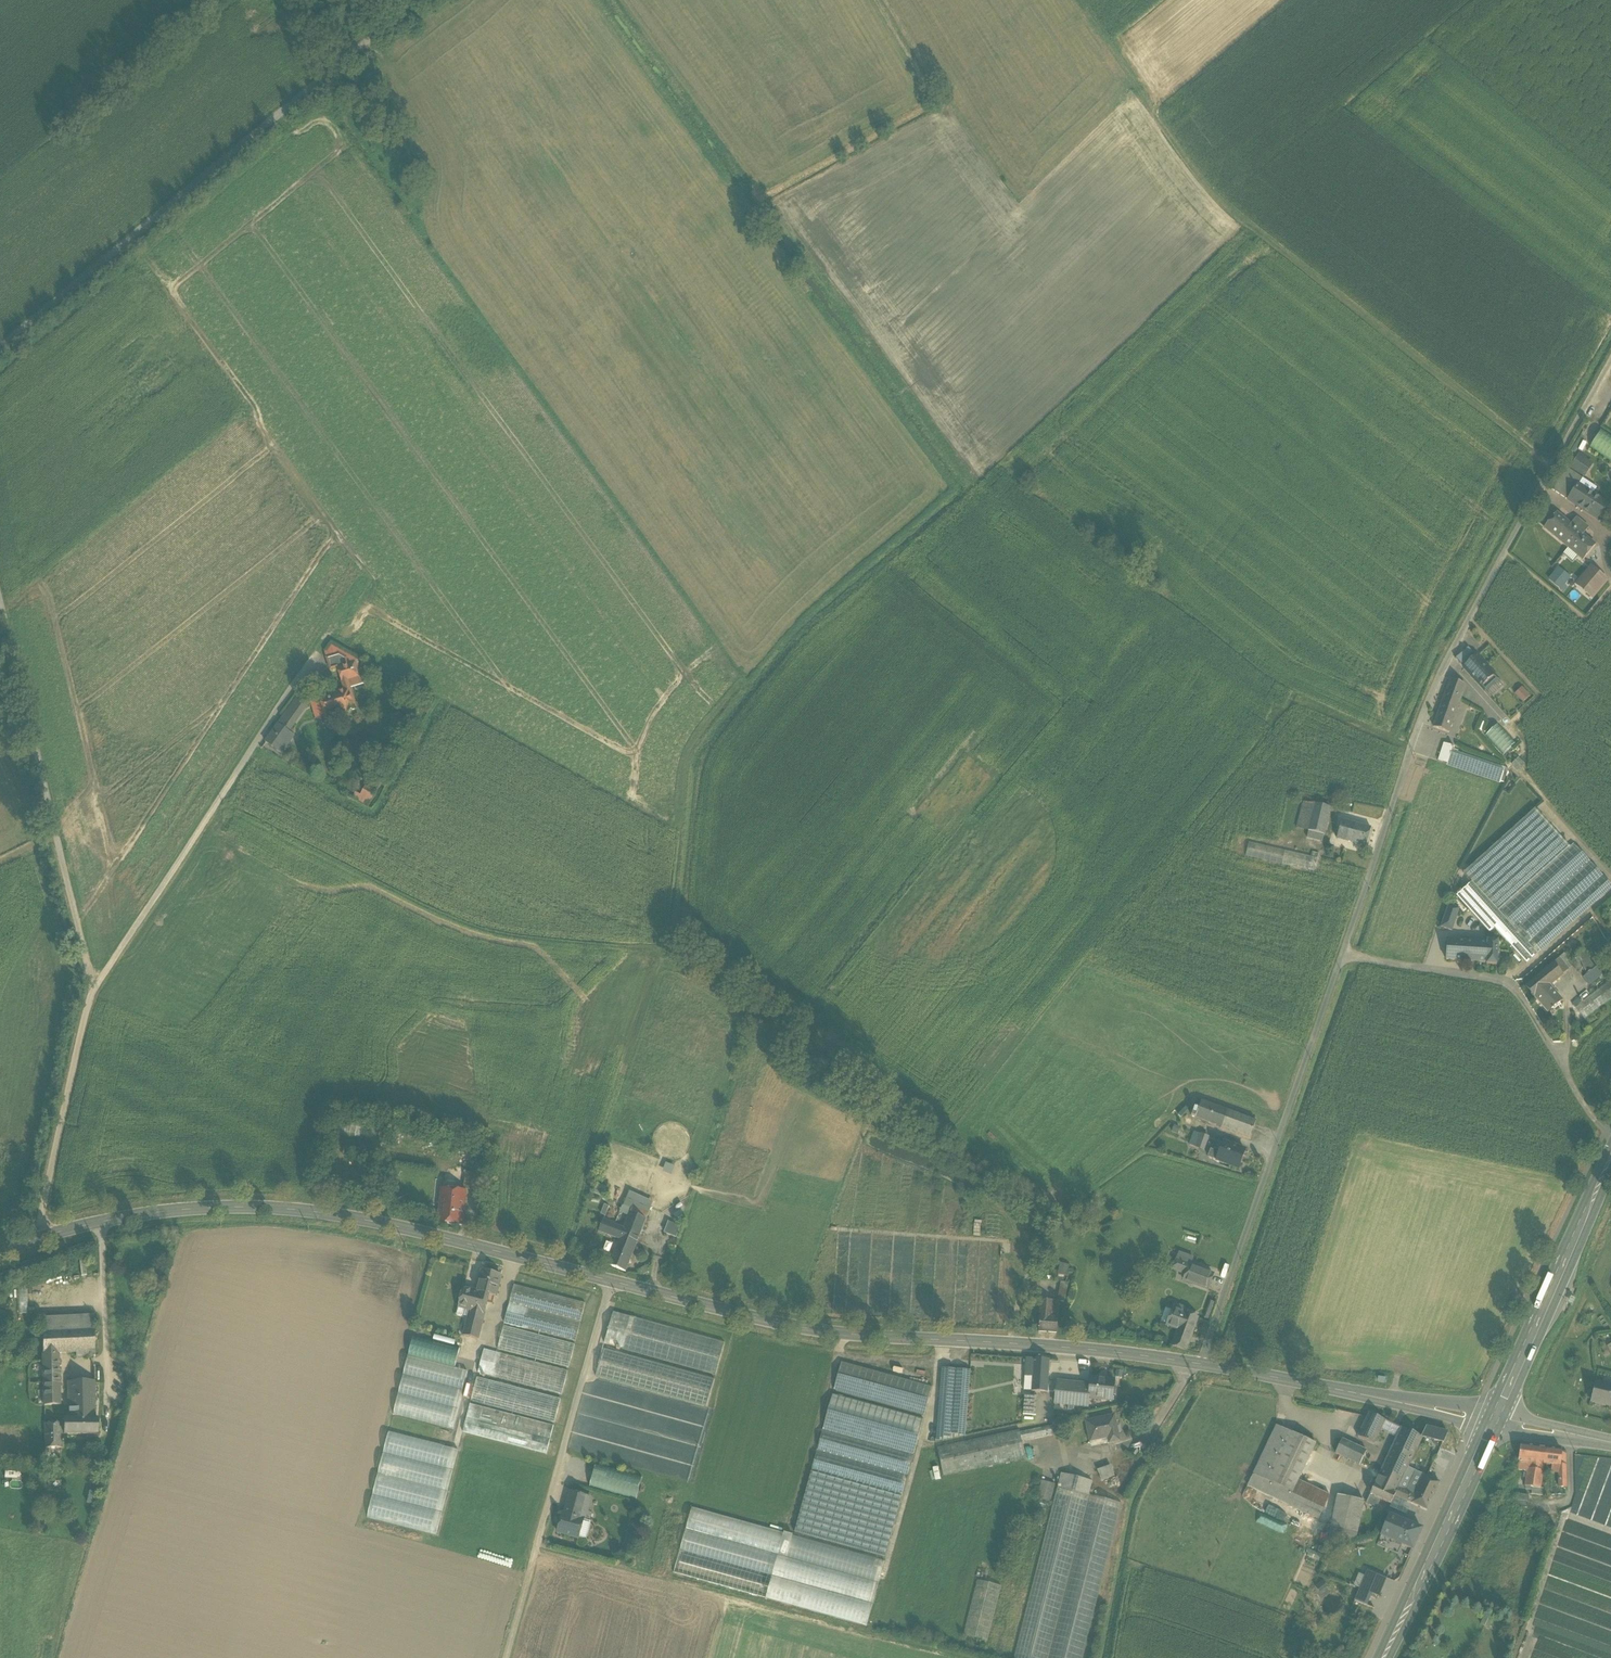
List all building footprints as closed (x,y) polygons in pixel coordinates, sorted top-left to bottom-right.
[(1589,446),(1610,462),(1610,436),(1602,429),(1589,446)] [(1583,477),(1593,463),(1578,453),(1568,468),(1583,477)] [(1578,486),(1560,474),(1549,490),(1568,501),(1578,486)] [(1607,505),(1578,486),(1568,501),(1597,520),(1607,505)] [(1551,510),(1539,524),(1544,529),(1557,514),(1551,510)] [(1567,523),(1557,514),(1544,529),(1555,538),(1567,523)] [(1586,530),(1575,521),(1571,526),(1582,535),(1586,530)] [(1571,526),(1567,523),(1555,538),(1568,549),(1573,543),(1574,544),(1582,535),(1571,526)] [(1582,535),(1574,544),(1573,543),(1568,549),(1582,561),(1594,546),(1582,535)] [(1561,590),(1571,577),(1557,566),(1547,579),(1561,590)] [(1599,574),(1591,568),(1583,578),(1589,583),(1583,591),(1591,597),(1604,582),(1597,576),(1599,574)] [(1468,650),(1456,660),(1464,668),(1476,658),(1468,650)] [(339,655),(326,659),(330,672),(337,669),(349,666),(347,659),(339,655)] [(1492,676),(1476,658),(1464,668),(1481,686),(1492,676)] [(349,666),(337,669),(342,683),(348,682),(359,678),(355,664),(349,666)] [(1492,676),(1481,686),(1485,691),(1496,680),(1492,676)] [(1465,686),(1450,680),(1433,727),(1448,733),(1465,686)] [(344,690),(339,692),(339,694),(320,700),(325,718),(338,714),(337,712),(346,710),(347,713),(357,710),(348,682),(342,683),(344,690)] [(1522,702),(1529,696),(1521,687),(1513,694),(1522,702)] [(290,706),(300,713),(306,703),(296,696),(290,706)] [(276,727),(286,734),(300,713),(290,706),(276,727)] [(1485,735),(1503,754),(1515,743),(1496,724),(1485,735)] [(265,744),(272,749),(275,750),(286,734),(276,727),(265,744)] [(265,744),(261,750),(269,755),(272,749),(265,744)] [(1501,767),(1452,751),(1453,747),(1443,744),(1437,761),(1496,781),(1501,767)] [(361,784),(354,800),(367,806),(374,791),(361,784)] [(1610,888),(1610,879),(1577,842),(1572,847),(1538,810),(1544,804),(1535,794),(1487,838),(1470,854),(1476,861),(1460,875),(1470,886),(1454,901),(1486,935),(1492,930),(1525,966),(1537,955),(1527,944),(1553,921),(1563,932),(1610,888)] [(1315,805),(1304,802),(1298,829),(1308,832),(1313,813),(1315,805)] [(1330,808),(1315,805),(1313,813),(1328,816),(1330,808)] [(1328,816),(1313,813),(1308,832),(1323,836),(1328,816)] [(1358,825),(1342,821),(1337,839),(1345,841),(1346,835),(1359,839),(1361,831),(1357,830),(1358,825)] [(1371,829),(1358,825),(1357,830),(1361,831),(1359,839),(1346,835),(1345,841),(1366,847),(1371,829)] [(1323,836),(1308,832),(1307,837),(1322,841),(1323,836)] [(1311,857),(1248,843),(1245,857),(1314,873),(1318,854),(1312,852),(1311,857)] [(1449,906),(1441,927),(1450,930),(1457,909),(1449,906)] [(1527,944),(1537,955),(1563,932),(1553,921),(1527,944)] [(1465,942),(1447,940),(1446,961),(1463,962),(1465,942)] [(1498,942),(1487,941),(1487,943),(1486,963),(1486,965),(1496,965),(1498,942)] [(1487,943),(1465,942),(1463,962),(1486,963),(1487,943)] [(1595,969),(1581,951),(1569,961),(1573,966),(1583,978),(1595,969)] [(1558,959),(1568,970),(1573,966),(1569,961),(1564,954),(1558,959)] [(1568,970),(1558,959),(1553,963),(1562,975),(1568,970)] [(1562,975),(1553,963),(1543,972),(1552,983),(1562,975)] [(1595,969),(1583,978),(1588,985),(1600,975),(1595,969)] [(1552,983),(1543,972),(1525,987),(1546,1012),(1561,1000),(1549,986),(1552,983)] [(1581,1003),(1579,999),(1572,1004),(1584,1020),(1610,999),(1610,980),(1591,996),(1581,1003)] [(1577,997),(1579,999),(1581,1003),(1591,996),(1586,989),(1577,997)] [(1198,1112),(1201,1101),(1195,1099),(1192,1109),(1198,1112)] [(1222,1128),(1228,1111),(1201,1101),(1198,1112),(1195,1118),(1222,1128)] [(1195,1118),(1198,1112),(1192,1109),(1189,1116),(1195,1118)] [(1256,1121),(1228,1111),(1222,1128),(1250,1138),(1256,1121)] [(342,1135),(376,1136),(376,1128),(342,1127),(342,1135)] [(1196,1148),(1201,1135),(1193,1132),(1188,1145),(1196,1148)] [(1208,1138),(1201,1135),(1196,1148),(1203,1151),(1208,1138)] [(1245,1151),(1223,1143),(1223,1144),(1217,1142),(1214,1150),(1220,1152),(1217,1161),(1238,1169),(1245,1151)] [(1214,1152),(1211,1150),(1208,1157),(1217,1161),(1220,1152),(1214,1150),(1214,1152)] [(474,1191),(478,1174),(466,1172),(462,1188),(474,1191)] [(453,1188),(454,1174),(445,1173),(444,1188),(453,1188)] [(456,1192),(442,1191),(442,1198),(456,1199),(456,1192)] [(456,1199),(442,1198),(441,1207),(463,1208),(464,1200),(456,1199)] [(651,1209),(635,1202),(631,1212),(646,1219),(651,1209)] [(463,1208),(441,1207),(439,1223),(461,1225),(463,1208)] [(646,1219),(631,1212),(624,1229),(640,1235),(646,1219)] [(624,1229),(603,1221),(599,1232),(620,1240),(624,1229)] [(663,1232),(675,1236),(679,1225),(667,1221),(663,1232)] [(640,1235),(624,1229),(620,1240),(636,1246),(640,1235)] [(636,1246),(620,1240),(616,1250),(632,1256),(636,1246)] [(632,1256),(616,1250),(609,1265),(625,1272),(632,1256)] [(1193,1259),(1179,1254),(1173,1270),(1186,1275),(1184,1281),(1195,1285),(1200,1270),(1190,1267),(1193,1259)] [(1213,1275),(1200,1270),(1195,1285),(1207,1290),(1213,1275)] [(501,1275),(483,1271),(478,1292),(489,1295),(496,1296),(501,1275)] [(1060,1279),(1055,1301),(1059,1302),(1065,1302),(1070,1282),(1060,1279)] [(585,1302),(514,1284),(509,1303),(580,1321),(585,1302)] [(475,1291),(463,1288),(458,1306),(470,1309),(475,1291)] [(478,1292),(475,1291),(470,1309),(484,1313),(489,1295),(478,1292)] [(1055,1301),(1041,1300),(1040,1317),(1058,1318),(1059,1302),(1055,1301)] [(580,1321),(509,1303),(504,1323),(575,1341),(580,1321)] [(484,1313),(470,1309),(468,1318),(482,1322),(484,1313)] [(629,1316),(613,1311),(604,1342),(620,1347),(629,1316)] [(1182,1313),(1177,1311),(1172,1326),(1179,1328),(1180,1325),(1193,1329),(1197,1319),(1182,1313)] [(95,1315),(41,1317),(42,1332),(94,1330),(95,1315)] [(723,1342),(629,1316),(620,1347),(714,1374),(723,1342)] [(1058,1318),(1040,1317),(1039,1332),(1057,1333),(1058,1318)] [(482,1322),(468,1318),(463,1335),(478,1339),(482,1322)] [(574,1344),(504,1325),(497,1349),(568,1367),(574,1344)] [(1193,1329),(1180,1325),(1179,1328),(1173,1346),(1186,1350),(1193,1329)] [(94,1352),(94,1330),(42,1332),(42,1354),(57,1353),(76,1352),(94,1352)] [(460,1348),(413,1336),(393,1414),(452,1429),(467,1372),(454,1368),(460,1348)] [(713,1379),(602,1348),(594,1375),(705,1406),(713,1379)] [(496,1353),(482,1349),(476,1373),(490,1376),(496,1353)] [(94,1360),(94,1352),(76,1352),(76,1360),(94,1360)] [(57,1353),(42,1354),(44,1405),(59,1405),(57,1353)] [(567,1371),(496,1353),(490,1376),(561,1395),(567,1371)] [(1034,1360),(1027,1359),(1025,1377),(1033,1377),(1033,1376),(1034,1360)] [(1049,1360),(1034,1359),(1034,1360),(1033,1376),(1048,1376),(1049,1360)] [(932,1387),(841,1362),(833,1390),(924,1415),(932,1387)] [(1023,1366),(972,1363),(968,1422),(1019,1426),(1023,1366)] [(971,1372),(941,1369),(935,1444),(964,1437),(971,1372)] [(1048,1376),(1033,1376),(1033,1377),(1032,1383),(1025,1382),(1024,1391),(1047,1393),(1048,1376)] [(560,1398),(475,1377),(469,1401),(554,1423),(560,1398)] [(1115,1381),(1090,1378),(1089,1385),(1081,1385),(1081,1391),(1079,1406),(1087,1407),(1088,1398),(1112,1401),(1115,1381)] [(95,1381),(67,1382),(68,1420),(96,1420),(95,1381)] [(1081,1385),(1057,1382),(1054,1403),(1068,1404),(1067,1410),(1073,1409),(1074,1405),(1079,1406),(1081,1391),(1081,1385)] [(1596,1383),(1591,1402),(1610,1407),(1610,1386),(1610,1385),(1610,1387),(1596,1383)] [(833,1395),(823,1430),(913,1456),(923,1420),(833,1395)] [(1037,1397),(1024,1396),(1023,1415),(1036,1416),(1037,1397)] [(554,1425),(470,1404),(463,1432),(546,1454),(554,1425)] [(1383,1421),(1369,1413),(1357,1437),(1371,1444),(1379,1430),(1383,1421)] [(1113,1416),(1085,1422),(1089,1441),(1107,1437),(1108,1443),(1118,1441),(1113,1416)] [(68,1420),(63,1420),(64,1435),(98,1435),(97,1420),(96,1420),(68,1420)] [(1391,1425),(1383,1421),(1379,1430),(1386,1434),(1391,1425)] [(60,1448),(59,1423),(44,1424),(45,1448),(60,1448)] [(1053,1425),(1019,1433),(1021,1442),(1055,1434),(1053,1425)] [(1315,1444),(1275,1425),(1252,1474),(1292,1493),(1298,1480),(1315,1444)] [(1447,1433),(1426,1428),(1422,1437),(1442,1442),(1447,1433)] [(913,1456),(823,1430),(792,1541),(883,1565),(913,1456)] [(1018,1430),(936,1448),(943,1477),(1025,1460),(1021,1442),(1019,1433),(1018,1430)] [(1421,1439),(1401,1430),(1389,1456),(1409,1465),(1421,1439)] [(444,1445),(389,1432),(367,1518),(436,1535),(458,1450),(443,1447),(444,1445)] [(1373,1455),(1341,1439),(1335,1452),(1367,1468),(1373,1455)] [(1546,1450),(1520,1447),(1518,1462),(1520,1462),(1528,1463),(1538,1464),(1544,1465),(1546,1450)] [(1561,1452),(1546,1450),(1544,1465),(1552,1466),(1555,1466),(1555,1465),(1560,1466),(1560,1465),(1561,1452)] [(1409,1465),(1389,1456),(1378,1478),(1389,1483),(1388,1485),(1397,1490),(1398,1487),(1409,1465)] [(1528,1463),(1520,1462),(1519,1471),(1527,1472),(1527,1470),(1528,1463)] [(595,1464),(589,1487),(637,1500),(643,1477),(595,1464)] [(1110,1465),(1096,1470),(1100,1481),(1114,1476),(1110,1465)] [(1560,1466),(1555,1465),(1555,1466),(1552,1466),(1551,1473),(1558,1473),(1558,1488),(1566,1488),(1566,1466),(1560,1465),(1560,1466)] [(1538,1471),(1527,1470),(1527,1472),(1525,1487),(1532,1488),(1540,1489),(1542,1472),(1538,1471)] [(1092,1481),(1060,1472),(1056,1487),(1088,1495),(1092,1481)] [(1292,1493),(1252,1474),(1247,1486),(1317,1519),(1323,1507),(1292,1493)] [(1424,1477),(1415,1495),(1410,1493),(1406,1501),(1426,1510),(1439,1484),(1424,1477)] [(1389,1483),(1378,1478),(1371,1495),(1380,1499),(1391,1504),(1395,1496),(1395,1495),(1397,1490),(1388,1485),(1389,1483)] [(1034,1502),(1049,1505),(1054,1484),(1040,1480),(1034,1502)] [(1329,1494),(1298,1480),(1292,1493),(1323,1507),(1329,1494)] [(1056,1487),(1012,1657),(1082,1657),(1121,1504),(1088,1495),(1056,1487)] [(1410,1493),(1398,1487),(1397,1490),(1395,1495),(1395,1496),(1406,1501),(1410,1493)] [(1540,1489),(1532,1488),(1531,1495),(1543,1496),(1543,1489),(1540,1489)] [(587,1497),(571,1493),(567,1507),(583,1511),(587,1497)] [(1331,1527),(1357,1533),(1364,1501),(1338,1495),(1331,1527)] [(1380,1499),(1371,1495),(1366,1504),(1375,1509),(1380,1499)] [(1528,1496),(1516,1495),(1514,1507),(1527,1509),(1528,1496)] [(583,1511),(567,1507),(565,1515),(563,1514),(558,1533),(578,1539),(584,1521),(589,1522),(591,1514),(583,1512),(583,1511)] [(792,1541),(691,1516),(675,1575),(867,1625),(883,1565),(792,1541)] [(1402,1522),(1390,1517),(1381,1536),(1394,1541),(1402,1522)] [(1421,1530),(1402,1522),(1394,1541),(1412,1549),(1421,1530)] [(1357,1533),(1331,1527),(1330,1535),(1355,1540),(1357,1533)] [(1305,1558),(1319,1564),(1323,1555),(1309,1549),(1305,1558)] [(1386,1578),(1367,1570),(1358,1590),(1378,1598),(1386,1578)] [(963,1632),(987,1638),(1001,1585),(977,1579),(963,1632)]
